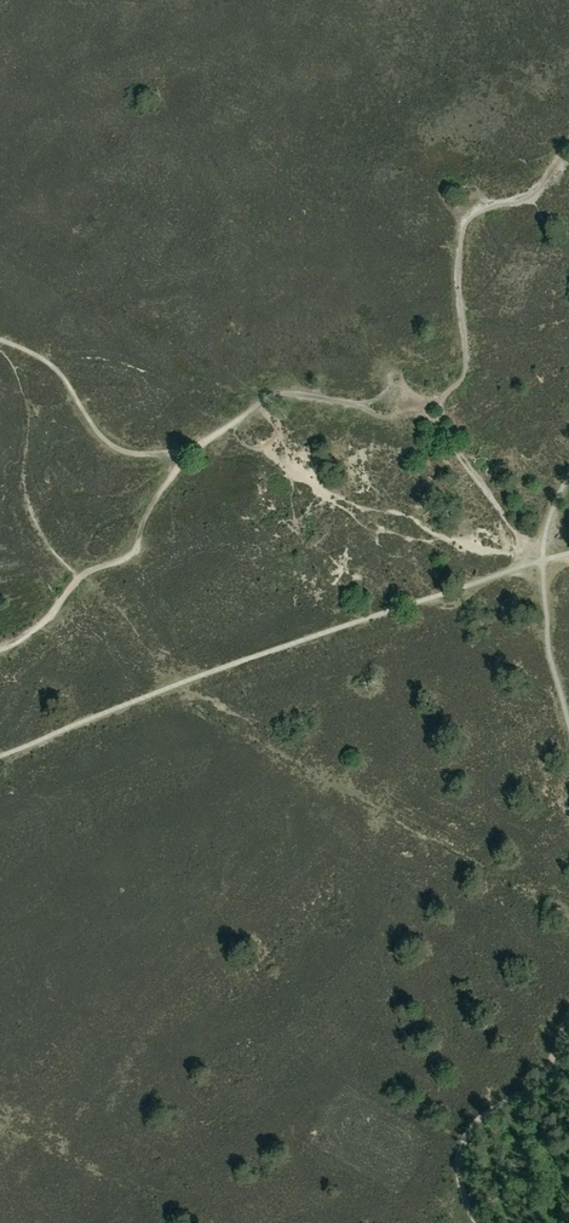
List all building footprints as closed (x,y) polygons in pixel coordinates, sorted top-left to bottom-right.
[(482,1108),(486,1114),(500,1105),(496,1099),(482,1108)]
